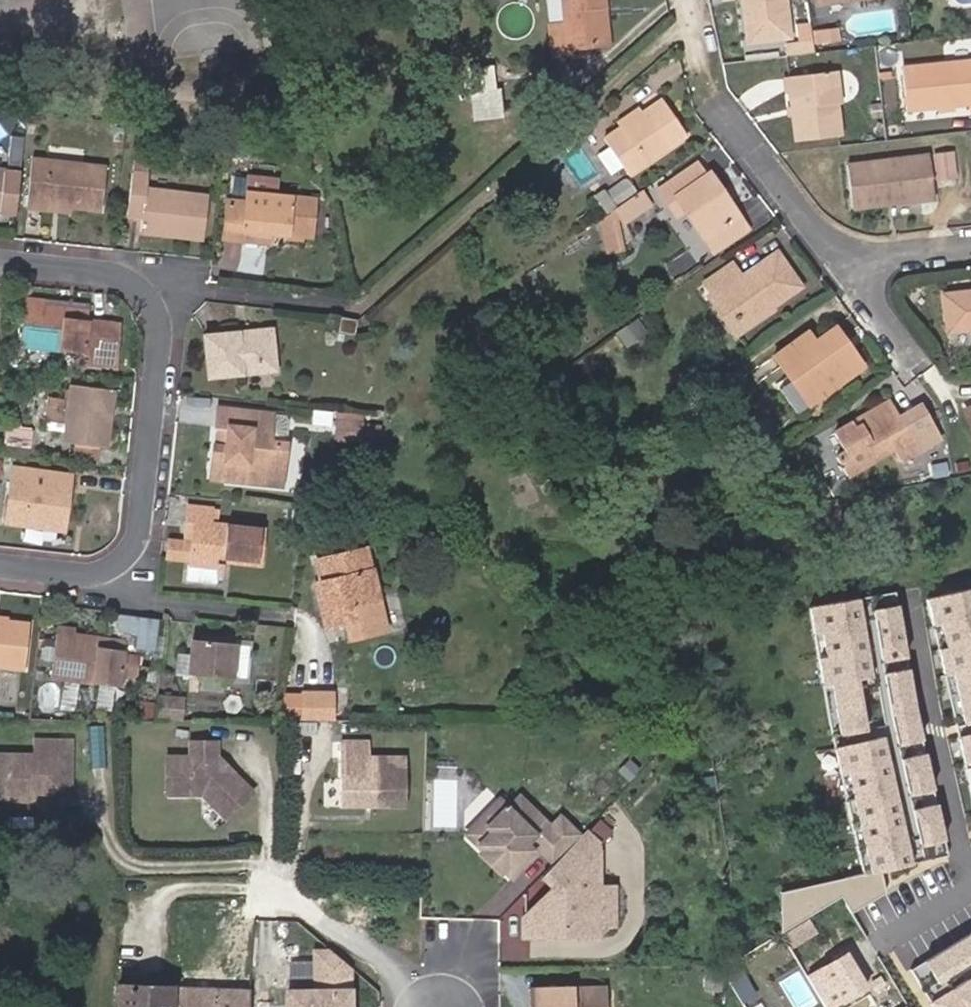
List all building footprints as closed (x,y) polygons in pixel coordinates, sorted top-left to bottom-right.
[(601,44),(596,5),(602,4),(602,0),(561,0),(565,25),(546,26),(550,56),(569,55),(568,49),(601,44)] [(745,43),(785,38),(781,0),(741,0),(745,43)] [(596,5),(601,44),(607,44),(602,4),(596,5)] [(837,28),(812,29),(813,43),(838,41),(837,28)] [(784,45),(785,57),(801,56),(800,43),(784,45)] [(946,107),(964,105),(964,113),(970,112),(970,63),(897,71),(900,111),(937,107),(937,105),(945,104),(946,107)] [(484,66),(466,69),(469,90),(487,86),(484,66)] [(788,109),(789,117),(792,143),(835,137),(832,105),(835,104),(831,71),(785,79),(786,94),(788,109)] [(947,114),(946,107),(945,104),(937,105),(937,107),(938,115),(947,114)] [(643,124),(621,139),(605,150),(627,182),(686,143),(663,110),(643,124)] [(856,124),(869,123),(867,113),(855,114),(856,124)] [(618,134),(621,139),(643,124),(641,120),(618,134)] [(135,157),(132,173),(147,174),(148,158),(135,157)] [(47,204),(73,207),(103,209),(107,167),(35,158),(30,207),(46,209),(47,204)] [(843,168),(847,210),(929,201),(923,159),(843,168)] [(941,160),(930,161),(932,177),(942,177),(941,160)] [(0,167),(0,210),(15,212),(19,169),(0,167)] [(141,231),(203,238),(206,195),(145,188),(147,174),(132,173),(128,215),(141,217),(141,231)] [(675,207),(705,248),(733,228),(715,200),(718,198),(707,182),(703,185),(696,174),(657,199),(666,212),(675,207)] [(609,201),(618,214),(629,207),(635,202),(626,189),(609,201)] [(247,231),(270,232),(313,235),(315,199),(249,193),(248,200),(247,207),(228,206),(225,238),(246,240),(247,231)] [(247,207),(248,200),(228,199),(228,206),(247,207)] [(629,207),(615,216),(624,228),(648,210),(640,199),(635,202),(629,207)] [(733,228),(705,248),(710,257),(743,234),(739,225),(733,228)] [(270,242),(270,232),(247,231),(246,240),(270,242)] [(743,337),(772,316),(800,296),(777,264),(741,287),(732,274),(705,293),(713,303),(716,308),(720,305),(743,337)] [(27,295),(26,303),(43,305),(43,296),(27,295)] [(941,298),(946,337),(970,334),(970,295),(941,298)] [(117,320),(89,317),(90,301),(43,296),(43,305),(26,303),(22,343),(85,350),(85,356),(88,356),(116,356),(118,357),(119,330),(116,330),(117,320)] [(776,320),(772,316),(743,337),(720,305),(716,308),(713,303),(707,306),(737,348),(776,320)] [(353,320),(337,317),(335,331),(351,334),(353,320)] [(276,326),(251,329),(251,332),(243,333),(242,329),(208,333),(213,373),(281,368),(276,326)] [(790,387),(808,410),(860,373),(849,357),(842,363),(837,355),(844,351),(833,335),(813,349),(805,338),(771,361),(790,387)] [(842,363),(849,357),(844,351),(837,355),(842,363)] [(113,386),(70,381),(68,397),(67,417),(65,440),(107,444),(113,386)] [(797,419),(808,410),(790,387),(779,395),(797,419)] [(67,417),(68,397),(47,395),(45,414),(67,417)] [(229,442),(217,441),(213,473),(285,481),(289,439),(273,437),(275,410),(222,404),(220,422),(232,423),(229,442)] [(842,458),(834,462),(845,483),(890,456),(898,469),(917,458),(888,407),(856,425),(859,431),(852,435),(849,428),(831,438),(842,458)] [(366,421),(333,417),(331,437),(365,441),(366,421)] [(220,422),(217,441),(229,442),(232,423),(220,422)] [(859,431),(856,425),(849,428),(852,435),(859,431)] [(29,450),(29,444),(31,429),(6,427),(5,441),(5,448),(29,450)] [(823,443),(834,462),(842,458),(831,438),(823,443)] [(14,465),(7,521),(67,528),(73,471),(14,465)] [(944,467),(925,471),(928,486),(947,483),(944,467)] [(192,554),(192,558),(227,560),(227,557),(228,552),(239,552),(239,558),(277,561),(280,527),(215,519),(216,503),(191,500),(188,517),(186,532),(194,532),(192,550),(192,554)] [(192,550),(193,536),(174,534),(172,552),(192,554),(192,550)] [(389,632),(370,545),(319,556),(323,579),(329,606),(325,608),(329,624),(343,621),(347,643),(389,632)] [(227,560),(192,558),(190,565),(226,568),(227,560)] [(319,580),(325,608),(329,606),(323,579),(319,580)] [(926,598),(931,623),(940,621),(945,645),(937,647),(943,676),(952,674),(962,723),(970,721),(970,588),(926,598)] [(858,600),(807,609),(811,633),(820,632),(824,657),(816,658),(821,687),(830,686),(838,735),(864,730),(856,679),(870,677),(858,600)] [(897,603),(870,609),(880,663),(908,658),(897,603)] [(124,628),(141,630),(139,648),(159,651),(163,616),(125,612),(124,628)] [(0,656),(28,659),(33,617),(10,615),(6,614),(0,614),(0,656)] [(61,619),(60,627),(102,633),(102,639),(128,643),(129,632),(77,625),(77,622),(61,619)] [(102,633),(60,627),(56,669),(124,678),(125,668),(128,648),(128,643),(102,639),(102,633)] [(241,637),(197,634),(194,669),(237,672),(241,637)] [(128,648),(125,668),(141,669),(143,650),(128,648)] [(909,669),(884,675),(899,746),(924,741),(909,669)] [(307,711),(307,684),(288,684),(285,711),(307,711)] [(307,684),(307,711),(335,712),(336,684),(307,684)] [(41,725),(41,743),(1,742),(0,783),(76,784),(78,726),(41,725)] [(200,784),(225,811),(257,781),(219,745),(220,728),(188,727),(188,742),(165,741),(163,783),(200,784)] [(339,798),(406,799),(407,747),(370,745),(370,730),(340,730),(339,798)] [(957,736),(970,800),(970,733),(957,736)] [(882,737),(833,749),(839,774),(847,772),(870,873),(912,863),(882,737)] [(927,753),(900,758),(908,797),(934,792),(927,753)] [(553,857),(579,830),(559,811),(550,821),(519,792),(508,803),(499,794),(479,814),(489,824),(476,838),(507,868),(530,844),(534,848),(539,843),(553,857)] [(936,802),(910,807),(917,845),(943,840),(936,802)] [(515,919),(515,939),(600,939),(600,931),(600,887),(600,830),(589,819),(579,830),(553,857),(539,872),(550,883),(515,919)] [(550,883),(539,872),(515,897),(515,919),(550,883)] [(600,887),(600,931),(618,931),(618,886),(600,887)] [(922,961),(936,985),(970,964),(970,931),(922,961)] [(313,993),(285,994),(285,1006),(345,1006),(342,966),(327,954),(312,954),(313,993)] [(927,1001),(930,1006),(970,1006),(970,975),(927,1001)] [(605,986),(529,986),(528,1006),(605,1006),(605,986)] [(115,1006),(167,1006),(168,988),(116,987),(115,1006)] [(168,988),(167,1006),(244,1006),(245,990),(168,988)]
